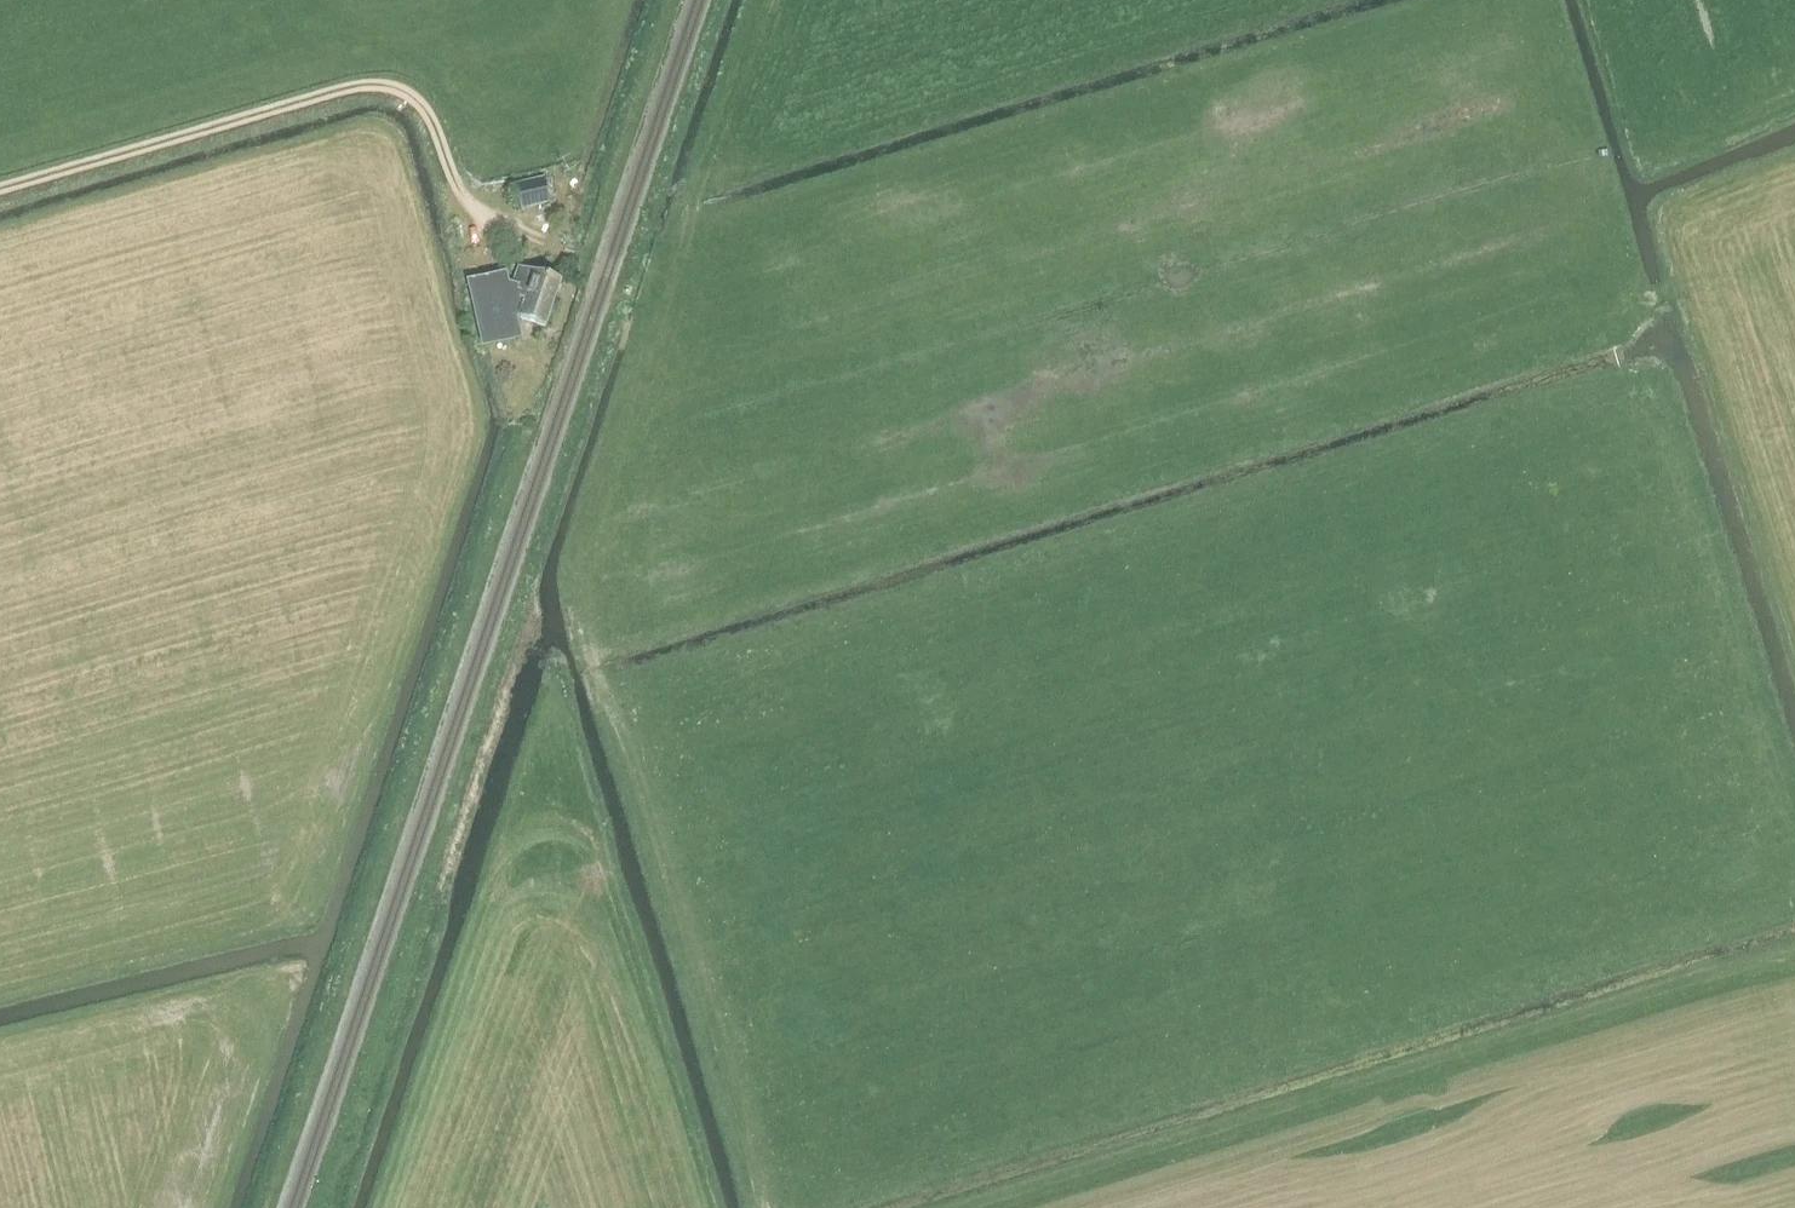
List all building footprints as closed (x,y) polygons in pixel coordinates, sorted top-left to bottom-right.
[(550,203),(544,178),(515,185),(521,210),(550,203)] [(545,326),(559,283),(534,274),(534,275),(518,269),(513,284),(507,283),(504,271),(464,281),(480,349),(520,340),(515,318),(520,317),(519,318),(545,326)]
